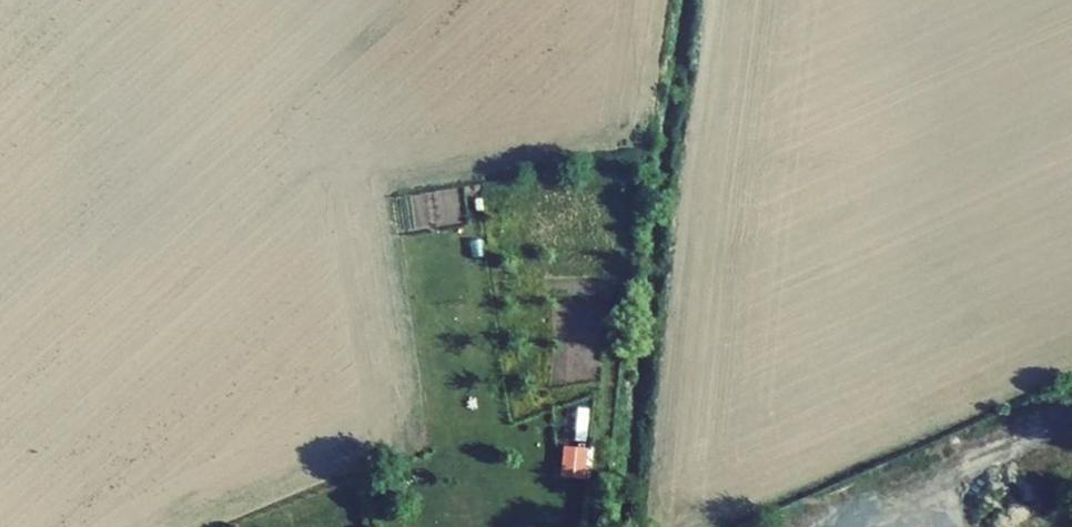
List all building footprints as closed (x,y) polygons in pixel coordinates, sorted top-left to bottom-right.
[(561,444),(558,476),(586,478),(589,447),(561,444)]
